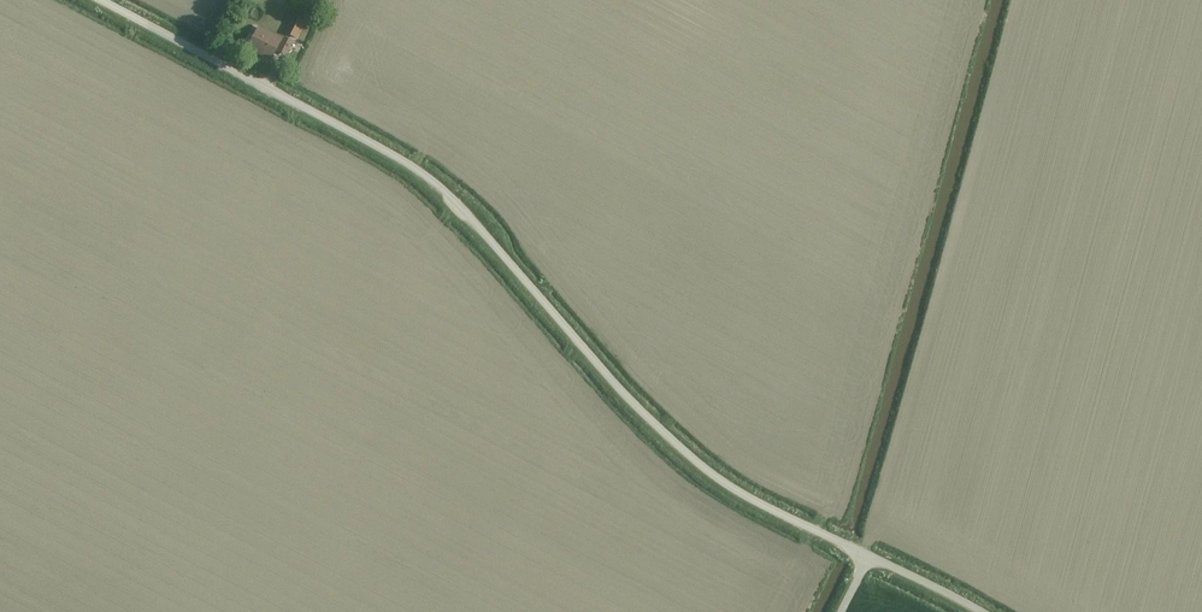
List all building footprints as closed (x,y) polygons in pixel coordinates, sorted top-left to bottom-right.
[(296,38),(305,21),(295,16),(286,33),(296,38)] [(283,39),(259,28),(248,50),(272,62),(283,39)] [(287,57),(294,43),(285,38),(278,52),(287,57)]
